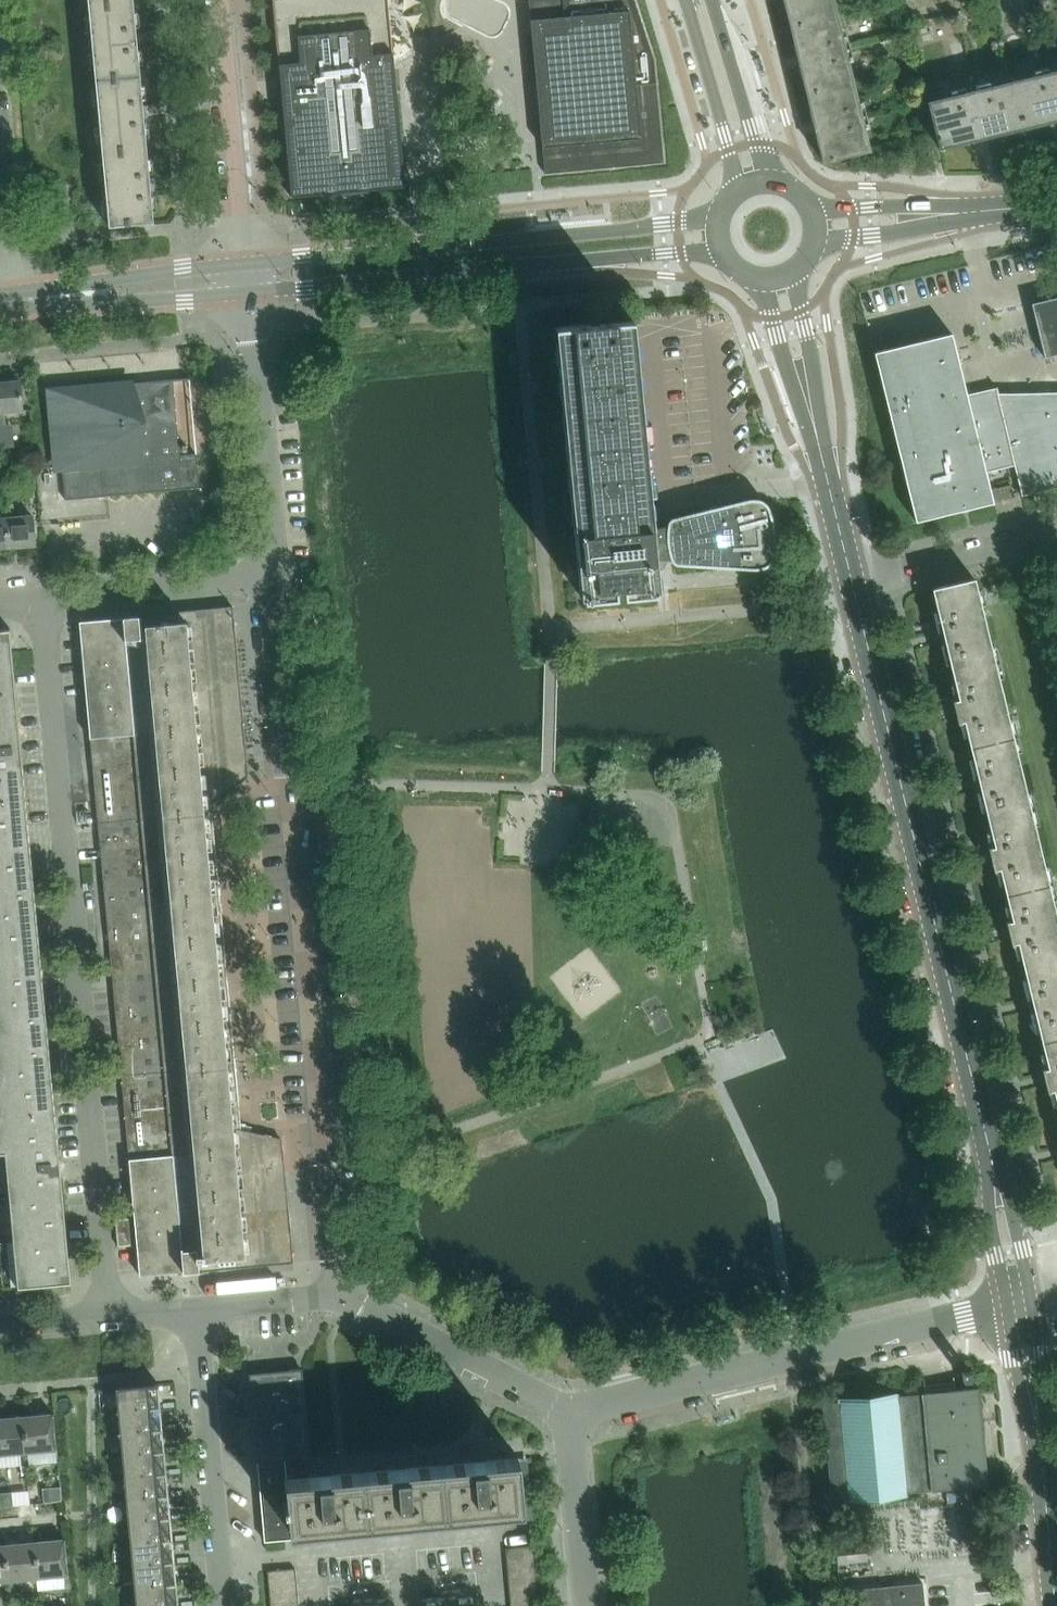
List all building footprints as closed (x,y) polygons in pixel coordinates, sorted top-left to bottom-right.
[(387,0),(272,0),(290,198),(405,187),(387,0)] [(654,60),(635,0),(529,0),(544,166),(545,174),(664,163),(654,61),(654,60)] [(790,26),(837,16),(833,0),(784,0),(790,26)] [(905,10),(947,0),(903,0),(905,10)] [(88,5),(95,79),(140,74),(133,1),(88,5)] [(837,16),(790,26),(807,94),(853,84),(837,16)] [(1010,77),(1022,128),(1056,119),(1056,66),(1010,77)] [(147,148),(140,74),(95,79),(102,152),(147,148)] [(939,148),(1022,128),(1010,77),(950,92),(951,97),(928,102),(939,148)] [(853,84),(807,94),(823,161),(869,150),(853,84)] [(102,152),(109,227),(153,223),(147,148),(102,152)] [(1031,303),(1044,357),(1056,354),(1056,297),(1031,303)] [(633,320),(555,327),(583,599),(656,592),(654,571),(658,570),(663,567),(665,563),(666,559),(674,559),(676,561),(677,562),(678,562),(733,565),(733,567),(751,569),(753,569),(758,568),(760,568),(763,567),(765,566),(767,565),(769,564),(770,562),(771,560),(772,559),(773,557),(773,555),(771,555),(771,547),(771,543),(771,536),(771,532),(770,528),(769,521),(768,517),(767,514),(766,510),(769,509),(768,507),(766,504),(764,503),(761,501),(757,500),(754,499),(751,500),(747,500),(727,505),(728,507),(675,520),(673,521),(672,522),(671,524),(670,525),(670,526),(670,531),(652,533),(652,529),(651,529),(633,320)] [(998,394),(997,387),(995,387),(997,394),(968,401),(952,333),(925,340),(925,336),(899,343),(900,346),(874,352),(915,521),(993,502),(986,472),(1014,465),(1022,495),(1056,487),(1056,393),(998,394)] [(196,454),(179,455),(173,381),(190,380),(190,378),(55,390),(65,500),(199,488),(196,454)] [(20,381),(0,382),(0,438),(7,438),(4,412),(22,411),(20,381)] [(1001,500),(1014,497),(1011,485),(998,488),(1001,500)] [(34,545),(34,544),(32,516),(15,517),(13,504),(4,505),(5,518),(8,548),(34,545)] [(952,664),(994,654),(975,577),(933,587),(952,664)] [(231,607),(78,622),(121,1079),(129,1159),(131,1187),(237,1179),(233,1130),(233,1128),(232,1128),(202,808),(238,782),(240,784),(249,778),(232,607),(231,607)] [(2,1288),(71,1282),(10,628),(0,629),(0,1267),(2,1288)] [(1012,730),(994,654),(952,664),(960,696),(952,698),(958,722),(965,720),(970,740),(1012,730)] [(970,740),(988,817),(1031,806),(1012,730),(970,740)] [(1049,883),(1031,806),(988,817),(995,844),(987,846),(989,853),(993,870),(1001,868),(1007,893),(1049,883)] [(1005,920),(1011,943),(1019,942),(1025,969),(1056,962),(1056,917),(1049,883),(1007,893),(1013,918),(1005,920)] [(1025,969),(1044,1046),(1056,1042),(1056,962),(1025,969)] [(1056,1099),(1056,1042),(1044,1046),(1048,1065),(1041,1066),(1047,1091),(1054,1089),(1056,1099)] [(281,1141),(233,1130),(237,1179),(131,1187),(134,1217),(139,1276),(183,1272),(184,1272),(184,1271),(198,1270),(198,1271),(199,1270),(204,1269),(204,1270),(205,1270),(205,1269),(291,1261),(291,1263),(293,1263),(291,1248),(281,1141)] [(132,1245),(129,1219),(115,1220),(117,1246),(132,1245)] [(257,1461),(310,1456),(301,1370),(249,1374),(257,1461)] [(158,1387),(158,1384),(115,1388),(117,1409),(160,1405),(158,1387)] [(988,1485),(979,1388),(822,1402),(831,1499),(988,1485)] [(162,1428),(160,1405),(117,1409),(119,1432),(162,1428)] [(57,1449),(53,1414),(22,1417),(25,1452),(57,1449)] [(25,1452),(22,1417),(0,1419),(0,1455),(18,1453),(19,1464),(26,1464),(25,1452)] [(164,1450),(162,1428),(119,1432),(121,1454),(164,1450)] [(166,1472),(164,1450),(121,1454),(124,1476),(166,1472)] [(291,1530),(368,1523),(445,1516),(523,1509),(518,1458),(441,1465),(363,1472),(286,1479),(286,1477),(259,1480),(264,1541),(292,1539),(291,1530)] [(166,1472),(124,1476),(126,1498),(168,1494),(166,1472)] [(60,1488),(42,1489),(43,1502),(61,1500),(60,1488)] [(0,1493),(0,1497),(0,1506),(12,1506),(12,1492),(0,1493)] [(170,1517),(168,1494),(126,1498),(128,1521),(170,1517)] [(880,1518),(881,1544),(964,1540),(963,1514),(880,1518)] [(172,1539),(170,1517),(128,1521),(130,1543),(172,1539)] [(174,1561),(172,1539),(130,1543),(132,1565),(174,1561)] [(37,1578),(68,1575),(65,1540),(33,1543),(37,1578)] [(6,1581),(37,1578),(33,1543),(3,1546),(6,1581)] [(506,1562),(534,1559),(533,1546),(505,1548),(506,1562)] [(506,1562),(507,1575),(536,1573),(534,1559),(506,1562)] [(132,1565),(134,1587),(176,1583),(174,1561),(132,1565)] [(267,1571),(268,1584),(296,1582),(295,1568),(267,1571)] [(508,1589),(537,1586),(536,1573),(507,1575),(508,1589)] [(297,1595),(296,1582),(268,1584),(269,1598),(297,1595)] [(176,1583),(134,1587),(135,1605),(175,1605),(178,1605),(176,1583)] [(923,1583),(849,1590),(851,1605),(925,1605),(923,1583)] [(508,1589),(510,1602),(538,1599),(537,1586),(508,1589)] [(297,1595),(269,1598),(270,1605),(298,1605),(297,1595)]
